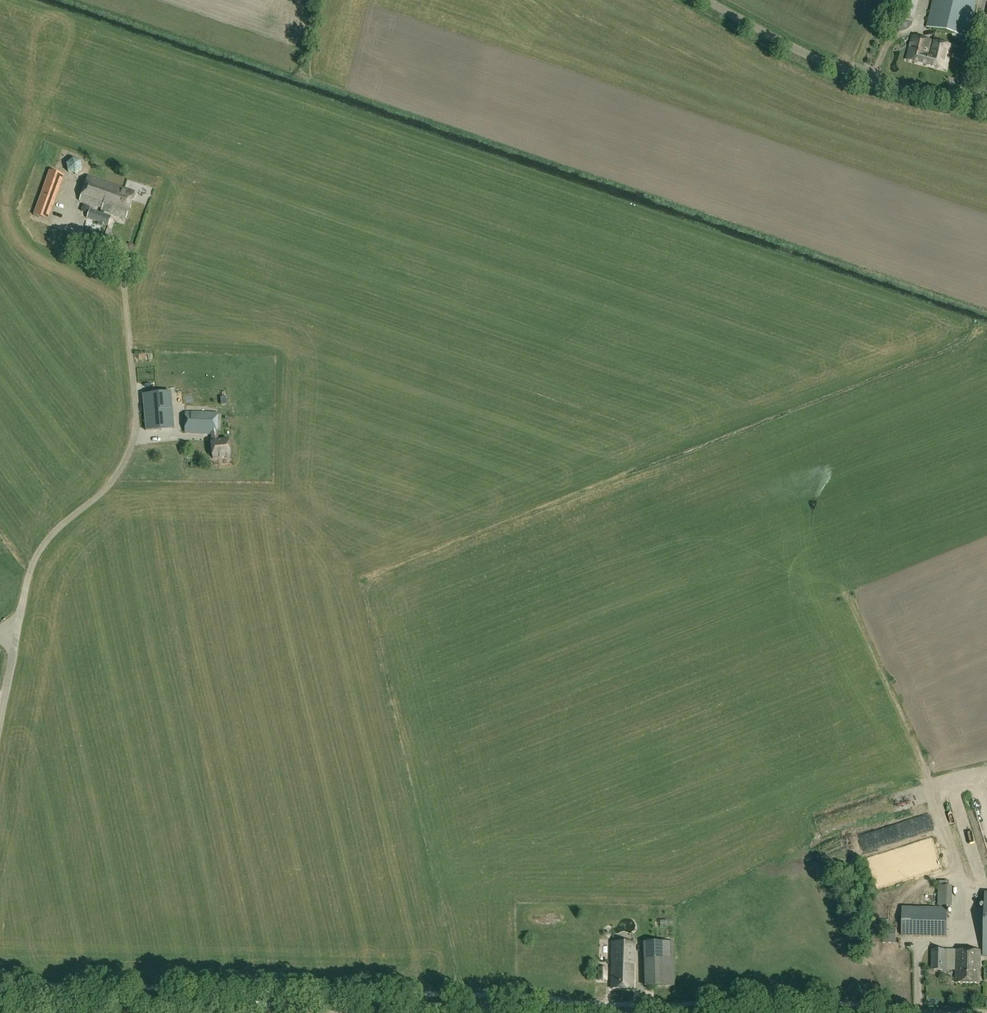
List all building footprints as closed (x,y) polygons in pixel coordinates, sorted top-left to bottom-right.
[(977,0),(934,0),(927,29),(968,39),(977,0)] [(907,61),(928,66),(930,57),(929,56),(932,41),(912,37),(907,61)] [(934,41),(930,57),(928,66),(947,70),(949,57),(948,57),(949,50),(951,50),(952,45),(934,41)] [(72,156),(69,166),(80,169),(83,160),(72,156)] [(48,221),(64,176),(50,171),(34,216),(48,221)] [(102,209),(101,214),(104,215),(105,212),(127,219),(136,193),(88,177),(80,202),(102,209)] [(104,215),(101,214),(91,211),(88,219),(90,220),(86,231),(96,234),(97,231),(98,231),(100,223),(109,226),(112,217),(104,215)] [(143,395),(146,430),(161,429),(174,428),(173,418),(171,392),(143,395)] [(218,416),(186,413),(185,434),(213,435),(213,442),(212,442),(214,459),(231,458),(229,440),(219,441),(218,434),(218,416)] [(933,823),(921,827),(924,837),(937,832),(933,823)] [(948,909),(949,887),(948,886),(948,882),(939,882),(938,909),(903,908),(902,936),(948,937),(948,909)] [(884,905),(893,904),(892,891),(882,892),(884,905)] [(883,929),(884,946),(896,946),(895,929),(883,929)] [(648,987),(675,986),(675,972),(675,961),(672,961),(672,942),(661,943),(661,939),(646,939),(648,987)] [(613,943),(612,989),(634,990),(635,944),(613,943)] [(932,950),(932,970),(947,970),(947,950),(932,950)] [(956,951),(957,983),(981,983),(980,951),(956,951)]
